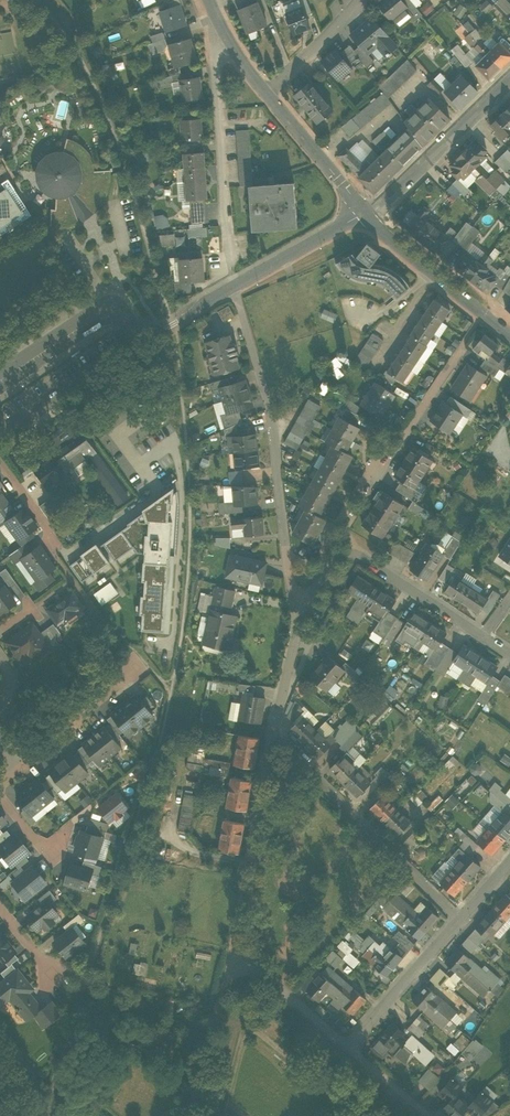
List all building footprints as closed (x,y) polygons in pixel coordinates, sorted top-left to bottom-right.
[(169,8),(180,5),(181,4),(180,0),(171,0),(170,1),(167,2),(169,8)] [(305,15),(312,12),(307,0),(299,0),(302,8),(305,15)] [(392,19),(406,7),(407,7),(401,0),(385,0),(379,5),(391,20),(392,19)] [(410,12),(416,7),(410,0),(402,0),(401,0),(407,7),(406,7),(410,12)] [(487,13),(494,5),(487,0),(485,0),(480,7),(487,13)] [(238,10),(247,31),(256,27),(257,30),(268,26),(258,2),(238,10)] [(426,14),(434,9),(429,2),(421,8),(426,14)] [(461,18),(467,8),(460,3),(454,13),(461,18)] [(185,21),(180,5),(169,8),(160,11),(163,19),(166,19),(170,31),(185,26),(184,21),(185,21)] [(410,12),(406,7),(392,19),(399,28),(411,18),(413,16),(410,12)] [(423,15),(416,7),(410,12),(413,16),(411,18),(414,22),(423,15)] [(286,14),(294,34),(310,27),(305,15),(302,8),(286,14)] [(379,45),(388,55),(391,53),(397,47),(372,17),(350,35),(359,46),(365,53),(367,55),(368,54),(379,45)] [(476,29),(470,34),(478,44),(482,40),(484,38),(476,29)] [(257,30),(249,33),(252,40),(260,36),(257,30)] [(151,36),(153,43),(165,39),(163,32),(151,36)] [(473,48),(478,44),(470,34),(466,38),(468,42),(473,48)] [(168,46),(165,39),(153,43),(157,53),(164,51),(168,46)] [(170,45),(176,67),(195,62),(191,48),(193,47),(191,39),(170,45)] [(478,44),(487,53),(491,50),(482,40),(478,44)] [(491,50),(487,53),(502,68),(509,60),(509,53),(499,42),(491,50)] [(451,50),(466,68),(473,63),(458,44),(451,50)] [(473,48),(483,58),(487,53),(478,44),(473,48)] [(351,70),(362,61),(354,51),(350,45),(339,54),(351,68),(351,69),(351,70)] [(359,46),(354,51),(362,61),(367,68),(374,62),(368,54),(367,55),(365,53),(359,46)] [(322,61),(338,80),(351,69),(351,68),(339,54),(336,50),(322,61)] [(502,68),(487,53),(483,58),(475,65),(490,80),(502,68)] [(384,92),(388,98),(417,71),(408,59),(379,86),(384,92)] [(157,80),(159,89),(174,85),(173,82),(181,80),(180,73),(157,80)] [(445,92),(461,108),(478,92),(462,75),(445,92)] [(182,86),(184,101),(203,98),(200,77),(181,80),(182,86)] [(427,84),(438,95),(444,89),(433,79),(427,84)] [(295,95),(319,124),(334,111),(311,82),(295,95)] [(357,128),(359,130),(391,102),(388,98),(384,92),(351,120),(357,128)] [(430,99),(418,110),(412,104),(405,110),(412,117),(406,123),(410,128),(422,146),(423,145),(450,119),(430,99)] [(502,114),(490,125),(502,137),(504,139),(509,133),(509,122),(502,114)] [(183,132),(183,141),(188,140),(200,140),(200,131),(202,131),(202,119),(184,120),(185,131),(183,132)] [(343,127),(350,134),(357,128),(351,120),(343,127)] [(410,128),(386,152),(401,167),(422,146),(410,128)] [(235,131),(239,180),(253,179),(249,130),(235,131)] [(76,145),(66,141),(62,154),(54,155),(46,158),(40,164),(37,173),(39,182),(42,188),(49,193),(56,195),(55,212),(51,212),(51,225),(66,226),(77,223),(94,211),(106,193),(109,173),(109,171),(93,172),(90,162),(84,152),(76,145)] [(474,142),(462,153),(475,167),(480,163),(484,159),(487,156),(484,153),(487,151),(481,144),(478,147),(474,142)] [(339,155),(361,177),(373,165),(366,158),(370,154),(360,144),(353,151),(349,147),(339,155)] [(386,152),(377,160),(392,176),(401,167),(386,152)] [(187,169),(188,183),(207,181),(205,153),(203,153),(189,154),(186,154),(187,169)] [(472,171),(475,167),(462,153),(450,165),(455,170),(452,172),(459,178),(461,176),(464,179),(472,171)] [(506,173),(509,169),(509,163),(502,155),(495,162),(500,167),(506,173)] [(491,175),(495,170),(484,159),(480,163),(491,175)] [(377,160),(373,165),(361,177),(360,178),(374,193),(392,176),(377,160)] [(491,175),(480,163),(475,167),(496,189),(497,188),(505,180),(495,170),(491,175)] [(476,180),(491,195),(496,189),(475,167),(472,171),(478,178),(476,180)] [(188,183),(187,169),(179,169),(182,201),(184,201),(190,200),(188,183)] [(478,178),(472,171),(464,179),(461,176),(459,178),(458,179),(461,182),(467,189),(476,180),(478,178)] [(30,215),(7,179),(1,183),(5,189),(0,192),(0,235),(30,215)] [(254,186),(253,179),(239,180),(240,188),(250,187),(254,186)] [(452,184),(455,187),(461,182),(458,179),(452,184)] [(505,180),(497,188),(504,195),(509,189),(509,186),(505,180)] [(209,199),(207,181),(188,183),(190,200),(191,200),(204,199),(209,199)] [(467,189),(461,182),(455,187),(459,191),(464,196),(469,191),(467,189)] [(250,187),(253,232),(299,228),(296,183),(254,186),(250,187)] [(454,195),(456,197),(459,191),(455,187),(452,184),(447,189),(454,195)] [(138,205),(146,204),(144,191),(136,192),(138,205)] [(192,207),(193,225),(203,224),(206,224),(204,199),(191,200),(192,207)] [(423,218),(429,211),(425,207),(418,215),(410,225),(410,226),(412,228),(409,232),(422,242),(434,227),(423,218)] [(403,220),(410,225),(418,215),(411,210),(403,220)] [(163,214),(154,216),(157,229),(170,226),(169,217),(163,214)] [(463,227),(469,232),(473,227),(467,223),(463,227)] [(190,229),(188,229),(189,237),(207,236),(207,227),(203,228),(190,229)] [(422,242),(435,252),(438,248),(440,251),(456,231),(451,228),(445,235),(434,227),(422,242)] [(453,239),(460,244),(467,234),(469,232),(463,227),(453,239)] [(479,233),(473,227),(469,232),(467,234),(474,240),(479,233)] [(162,235),(163,246),(172,246),(171,234),(162,235)] [(474,240),(467,234),(460,244),(467,250),(472,242),(474,240)] [(469,254),(478,261),(484,253),(485,252),(472,242),(467,250),(469,254)] [(411,287),(410,287),(408,283),(405,280),(402,277),(399,279),(396,277),(393,275),(390,273),(387,271),(383,269),(379,268),(374,268),(375,264),(373,264),(373,263),(374,262),(381,254),(368,243),(357,257),(358,258),(357,259),(356,258),(355,257),(354,255),(353,253),(336,264),(336,265),(337,265),(338,267),(340,269),(342,271),(344,269),(347,272),(349,274),(352,275),(350,278),(354,280),(357,281),(360,282),(364,283),(367,283),(367,280),(370,280),(372,280),(375,280),(378,281),(377,284),(379,285),(381,285),(383,287),(385,288),(387,285),(389,287),(391,289),(393,291),(395,293),(392,295),(393,295),(394,297),(395,298),(394,299),(395,300),(411,287)] [(489,257),(493,260),(500,251),(496,248),(489,257)] [(478,261),(483,265),(489,257),(484,253),(478,261)] [(458,270),(471,280),(483,265),(478,261),(469,254),(467,257),(465,256),(459,263),(462,265),(458,270)] [(181,282),(179,259),(179,257),(170,258),(172,283),(175,282),(181,282)] [(181,282),(181,283),(191,282),(204,281),(202,257),(198,258),(192,258),(179,259),(181,282)] [(493,260),(489,257),(483,265),(487,268),(491,264),(493,260)] [(381,265),(375,264),(374,268),(379,268),(383,269),(387,271),(390,273),(393,275),(396,277),(399,279),(402,277),(399,274),(394,271),(388,267),(381,265)] [(491,264),(487,268),(495,274),(496,273),(500,276),(502,278),(506,273),(503,270),(500,268),(498,270),(491,264)] [(487,268),(483,265),(471,280),(483,290),(488,284),(491,287),(495,280),(496,280),(493,278),(495,275),(495,274),(487,268)] [(503,290),(509,278),(509,276),(506,273),(502,278),(496,285),(503,290)] [(175,282),(176,294),(192,292),(191,282),(181,283),(181,282),(175,282)] [(434,299),(426,311),(440,320),(444,314),(446,316),(450,310),(434,299)] [(218,311),(224,322),(235,316),(229,305),(218,311)] [(334,322),(338,313),(324,308),(321,316),(334,322)] [(426,311),(418,323),(431,332),(435,326),(438,328),(442,322),(440,320),(426,311)] [(194,325),(200,335),(211,329),(205,319),(194,325)] [(410,335),(412,336),(424,344),(428,338),(430,340),(434,334),(431,332),(418,323),(410,335)] [(373,333),(370,338),(380,345),(383,340),(373,333)] [(212,360),(216,374),(239,367),(237,359),(239,359),(238,354),(239,354),(237,347),(236,347),(234,343),(232,343),(230,335),(207,342),(210,353),(209,354),(211,360),(212,360)] [(486,359),(496,366),(501,360),(496,357),(494,360),(489,357),(492,354),(499,345),(485,335),(474,349),(480,353),(479,355),(486,359)] [(412,336),(404,348),(417,357),(421,351),(424,352),(428,347),(426,346),(424,344),(412,336)] [(377,350),(380,345),(370,338),(367,343),(377,350)] [(374,354),(377,350),(367,343),(364,347),(374,354)] [(371,359),(374,354),(364,347),(361,352),(371,359)] [(404,348),(396,360),(409,368),(413,362),(416,364),(420,358),(417,357),(404,348)] [(368,363),(371,359),(361,352),(358,357),(368,363)] [(365,367),(368,363),(358,357),(355,362),(365,367)] [(496,366),(500,369),(505,373),(506,372),(509,367),(509,363),(504,357),(501,360),(496,366)] [(495,377),(500,369),(496,366),(486,359),(480,367),(495,377)] [(412,370),(409,368),(396,360),(388,372),(401,381),(405,374),(408,376),(412,370)] [(452,390),(470,402),(487,376),(468,364),(452,390)] [(336,378),(342,375),(338,366),(332,369),(336,378)] [(380,377),(397,386),(401,381),(388,372),(385,370),(380,377)] [(211,383),(214,390),(220,388),(231,385),(228,378),(211,383)] [(220,388),(224,401),(249,393),(245,380),(231,385),(220,388)] [(363,405),(381,417),(396,394),(377,383),(363,405)] [(253,406),(249,393),(224,401),(227,413),(228,414),(239,410),(253,406)] [(446,403),(461,413),(465,406),(451,396),(446,403)] [(309,400),(306,406),(317,412),(320,406),(309,400)] [(227,413),(224,401),(213,404),(221,430),(225,429),(221,415),(227,413)] [(345,408),(348,409),(358,415),(362,409),(349,401),(345,408)] [(433,422),(449,432),(462,413),(461,413),(446,403),(444,402),(437,413),(438,414),(433,422)] [(306,406),(303,411),(314,417),(317,412),(306,406)] [(360,416),(358,415),(348,409),(343,419),(355,425),(360,416)] [(225,429),(237,423),(242,421),(239,410),(228,414),(227,413),(221,415),(225,429)] [(303,411),(300,416),(311,422),(314,417),(303,411)] [(300,416),(297,421),(308,428),(311,422),(300,416)] [(342,420),(336,431),(353,440),(360,428),(355,425),(343,419),(340,417),(339,418),(342,420)] [(342,420),(339,418),(333,429),(336,431),(342,420)] [(297,421),(294,427),(305,433),(307,430),(308,428),(297,421)] [(43,455),(45,456),(52,451),(67,472),(74,467),(85,459),(91,466),(118,504),(128,496),(97,455),(98,454),(81,430),(75,423),(74,424),(69,423),(52,435),(54,438),(47,444),(49,447),(44,451),(43,455)] [(238,434),(237,423),(225,429),(225,435),(238,434)] [(294,427),(292,432),(302,438),(305,433),(294,427)] [(329,443),(336,447),(346,452),(353,440),(336,431),(329,443)] [(292,432),(289,437),(299,443),(300,442),(302,438),(292,432)] [(234,446),(235,452),(257,450),(255,434),(234,436),(234,438),(236,437),(237,441),(234,442),(234,446)] [(286,443),(288,444),(296,449),(299,443),(289,437),(286,443)] [(299,447),(308,450),(310,444),(301,441),(299,447)] [(293,454),(296,449),(288,444),(285,450),(293,454)] [(336,447),(329,459),(346,468),(353,456),(346,452),(336,447)] [(413,447),(404,462),(423,474),(428,467),(425,465),(430,458),(413,447)] [(258,465),(257,450),(235,452),(237,468),(258,465)] [(52,483),(67,472),(52,451),(45,456),(47,460),(32,470),(45,488),(46,488),(52,483)] [(85,459),(74,467),(79,475),(91,466),(85,459)] [(329,459),(322,471),(339,480),(346,468),(329,459)] [(418,482),(423,474),(404,462),(395,476),(401,481),(411,487),(415,480),(418,482)] [(230,485),(233,486),(244,486),(242,470),(229,471),(230,485)] [(322,471),(316,483),(333,492),(339,480),(322,471)] [(396,489),(416,503),(420,496),(422,493),(414,488),(413,489),(411,487),(401,481),(396,489)] [(316,483),(309,495),(326,504),(333,492),(316,483)] [(234,501),(235,505),(242,504),(257,503),(256,487),(244,486),(233,486),(233,487),(234,501)] [(143,510),(144,512),(146,510),(148,512),(174,493),(174,487),(143,510)] [(225,502),(234,501),(233,487),(223,488),(225,502)] [(373,498),(378,501),(383,493),(378,490),(373,498)] [(177,491),(174,493),(148,512),(146,510),(144,512),(127,524),(128,525),(103,543),(115,560),(134,547),(138,553),(145,553),(145,562),(145,563),(148,563),(146,582),(149,582),(148,596),(145,596),(144,615),(147,615),(146,630),(164,632),(170,633),(170,632),(168,632),(173,564),(175,565),(179,506),(177,491)] [(384,491),(383,493),(378,501),(373,508),(393,521),(404,504),(384,491)] [(54,495),(45,501),(54,514),(63,508),(54,495)] [(302,507),(309,510),(319,516),(326,504),(309,495),(302,507)] [(428,501),(420,496),(416,503),(423,508),(428,501)] [(4,497),(0,500),(0,509),(9,503),(4,497)] [(39,506),(51,522),(57,517),(54,514),(45,501),(39,506)] [(222,502),(223,514),(242,512),(242,504),(235,505),(234,501),(225,502),(222,502)] [(408,508),(419,515),(423,508),(416,503),(412,501),(408,508)] [(0,525),(4,522),(16,513),(9,503),(0,509),(0,525)] [(4,522),(17,540),(29,532),(36,526),(23,508),(16,513),(4,522)] [(382,538),(393,521),(373,508),(362,525),(382,538)] [(309,510),(302,522),(319,532),(326,520),(319,516),(309,510)] [(243,528),(244,536),(264,534),(262,517),(243,519),(243,520),(231,521),(232,529),(243,528)] [(312,546),(319,532),(302,522),(294,536),(312,546)] [(243,528),(232,529),(233,537),(244,536),(243,528)] [(17,540),(21,546),(25,543),(33,537),(29,532),(17,540)] [(405,546),(414,549),(418,539),(409,535),(405,546)] [(444,554),(450,559),(461,541),(452,535),(443,548),(444,549),(442,553),(444,554)] [(214,544),(230,548),(230,537),(214,538),(214,544)] [(500,556),(509,563),(509,540),(500,556)] [(388,552),(408,563),(414,553),(395,541),(388,552)] [(31,551),(25,543),(21,546),(9,555),(15,563),(20,559),(31,551)] [(81,555),(82,556),(98,545),(97,543),(81,555)] [(433,570),(444,554),(442,553),(444,549),(443,548),(437,544),(435,548),(428,544),(418,559),(433,570)] [(36,581),(36,582),(49,572),(56,568),(39,545),(31,551),(20,559),(36,581)] [(110,562),(98,545),(82,556),(94,573),(110,562)] [(82,556),(70,565),(82,582),(94,573),(82,556)] [(250,582),(261,585),(266,563),(232,556),(227,577),(238,580),(238,578),(250,580),(250,582)] [(423,578),(426,580),(433,570),(418,559),(411,569),(414,571),(413,573),(414,575),(421,580),(423,579),(423,578)] [(142,630),(146,630),(147,615),(144,615),(145,596),(148,596),(149,582),(146,582),(148,563),(145,563),(145,562),(144,562),(142,581),(145,581),(144,596),(142,595),(140,614),(143,614),(142,630)] [(438,578),(445,582),(454,568),(448,564),(438,578)] [(8,585),(14,581),(5,568),(0,572),(0,574),(8,585)] [(33,583),(39,591),(54,579),(49,572),(36,582),(36,581),(33,583)] [(347,592),(358,599),(361,601),(369,606),(380,590),(358,575),(347,592)] [(98,582),(100,585),(107,580),(105,577),(98,582)] [(445,591),(462,602),(471,588),(454,577),(445,591)] [(199,579),(192,579),(190,600),(196,601),(199,579)] [(111,582),(94,594),(102,605),(118,593),(111,582)] [(261,585),(250,582),(248,590),(260,592),(261,585)] [(15,603),(3,586),(0,588),(0,614),(15,603)] [(215,595),(212,611),(229,615),(233,594),(234,591),(217,587),(215,595)] [(488,599),(471,588),(462,602),(479,613),(481,609),(488,599)] [(481,609),(487,613),(500,593),(494,589),(488,599),(481,609)] [(380,590),(369,606),(385,616),(385,617),(389,612),(396,600),(380,590)] [(48,609),(58,624),(64,620),(66,622),(78,613),(77,611),(83,606),(72,592),(48,609)] [(202,611),(206,593),(201,592),(197,610),(202,611)] [(202,611),(211,613),(212,611),(215,595),(206,593),(202,611)] [(352,608),(355,610),(361,601),(358,599),(352,608)] [(369,606),(361,601),(355,610),(355,611),(363,616),(366,611),(369,606)] [(383,619),(385,616),(369,606),(366,611),(378,619),(379,617),(383,619)] [(346,616),(358,623),(363,616),(355,611),(355,610),(352,608),(346,616)] [(236,616),(229,615),(212,611),(211,613),(210,618),(206,636),(205,643),(232,649),(235,639),(231,638),(236,616)] [(378,619),(380,620),(384,623),(391,613),(389,612),(385,617),(385,616),(383,619),(379,617),(378,619)] [(403,628),(419,639),(430,623),(414,612),(403,628)] [(397,617),(391,613),(384,623),(380,620),(369,637),(380,644),(382,641),(397,617)] [(206,636),(210,618),(201,616),(197,634),(206,636)] [(404,622),(397,617),(382,641),(389,646),(404,622)] [(6,642),(18,659),(28,652),(29,652),(33,652),(37,658),(50,649),(50,648),(40,633),(33,623),(6,642)] [(54,623),(48,628),(55,638),(61,634),(54,623)] [(447,633),(430,623),(419,639),(414,647),(425,654),(424,654),(427,656),(427,655),(429,656),(434,648),(436,650),(441,642),(447,633)] [(59,644),(55,638),(48,628),(40,633),(50,648),(50,649),(51,650),(59,644)] [(414,647),(419,639),(403,628),(396,640),(404,645),(406,642),(414,647)] [(425,663),(436,669),(449,648),(441,642),(436,650),(434,648),(429,656),(425,663)] [(232,649),(205,643),(203,650),(230,656),(232,649)] [(454,662),(464,668),(470,672),(480,656),(464,646),(459,654),(454,662)] [(459,654),(449,648),(436,669),(445,675),(454,662),(459,654)] [(34,660),(37,658),(33,652),(29,652),(28,652),(34,660)] [(310,676),(326,691),(344,671),(345,670),(341,667),(328,656),(310,676)] [(480,656),(470,672),(477,677),(487,683),(492,676),(497,667),(480,656)] [(344,671),(352,677),(357,672),(346,662),(341,667),(345,670),(344,671)] [(463,682),(470,672),(464,668),(457,678),(463,682)] [(470,687),(477,677),(470,672),(463,682),(470,687)] [(500,681),(497,686),(509,695),(509,678),(505,674),(500,681)] [(490,696),(497,686),(500,681),(494,677),(489,685),(484,692),(490,696)] [(237,689),(254,692),(255,685),(238,683),(237,689)] [(129,699),(123,704),(141,726),(154,716),(151,712),(140,700),(136,694),(130,700),(129,699)] [(240,719),(261,722),(265,698),(243,694),(242,703),(243,703),(240,719)] [(140,700),(151,712),(157,707),(147,695),(140,700)] [(287,716),(294,722),(306,710),(296,700),(287,716)] [(129,736),(141,726),(123,704),(117,709),(117,710),(112,714),(113,715),(125,730),(129,736)] [(107,719),(111,723),(120,734),(125,730),(113,715),(107,719)] [(290,730),(303,743),(317,730),(303,716),(290,730)] [(335,739),(341,745),(356,730),(359,727),(350,718),(342,726),(340,724),(335,730),(330,734),(335,739)] [(326,721),(317,730),(303,743),(318,757),(335,739),(330,734),(335,730),(326,721)] [(122,737),(120,734),(111,723),(106,727),(117,741),(122,737)] [(99,731),(93,735),(111,757),(122,748),(117,741),(106,727),(105,727),(99,731)] [(362,737),(356,730),(341,745),(340,747),(346,753),(352,747),(362,737)] [(236,763),(255,766),(260,738),(241,734),(241,736),(236,763)] [(99,766),(111,757),(93,735),(88,739),(88,740),(82,745),(83,745),(94,759),(99,766)] [(78,749),(79,751),(89,763),(94,759),(83,745),(78,749)] [(330,769),(343,783),(361,765),(366,760),(352,747),(346,753),(343,755),(330,769)] [(91,766),(89,763),(79,751),(73,755),(86,771),(91,766)] [(187,768),(202,771),(204,757),(205,755),(190,752),(187,768)] [(71,753),(60,761),(77,782),(88,773),(86,771),(73,755),(71,753)] [(202,771),(212,772),(214,759),(204,757),(202,771)] [(231,762),(214,759),(212,772),(229,775),(231,762)] [(66,791),(77,782),(60,761),(49,770),(51,773),(64,788),(66,791)] [(371,774),(361,765),(343,783),(358,796),(371,783),(366,778),(371,774)] [(373,779),(380,786),(390,775),(381,766),(374,774),(376,776),(373,779)] [(54,787),(58,793),(64,788),(51,773),(46,777),(54,787)] [(395,780),(390,775),(380,786),(385,790),(395,780)] [(229,806),(248,809),(252,780),(233,777),(229,806)] [(38,779),(27,788),(43,807),(54,798),(49,792),(38,779)] [(509,804),(509,797),(501,789),(502,787),(495,781),(489,789),(506,804),(509,806),(509,804)] [(54,798),(57,802),(62,798),(58,793),(54,787),(49,792),(54,798)] [(32,815),(43,807),(27,788),(16,797),(25,808),(31,816),(32,815)] [(407,799),(416,808),(423,801),(413,792),(407,799)] [(196,801),(197,796),(183,793),(182,799),(196,801)] [(99,808),(109,821),(116,816),(118,818),(123,815),(121,812),(127,807),(117,794),(99,808)] [(431,802),(437,808),(445,800),(439,794),(431,802)] [(453,807),(460,800),(452,794),(446,801),(453,807)] [(370,808),(384,822),(397,808),(383,795),(370,808)] [(195,807),(196,801),(182,799),(181,805),(195,807)] [(509,817),(509,807),(509,806),(506,804),(500,810),(502,812),(503,811),(509,817)] [(194,813),(195,807),(181,805),(180,811),(194,813)] [(494,805),(482,819),(490,826),(502,812),(500,810),(494,805)] [(20,812),(31,825),(36,820),(32,815),(31,816),(25,808),(20,812)] [(411,822),(397,808),(384,822),(398,835),(411,822)] [(193,819),(194,813),(180,811),(179,817),(193,819)] [(490,826),(505,839),(509,834),(509,817),(503,811),(502,812),(490,826)] [(192,825),(193,819),(179,817),(178,823),(192,825)] [(90,818),(88,826),(107,831),(109,824),(90,818)] [(220,848),(239,852),(245,823),(225,819),(220,847),(220,848)] [(473,830),(477,841),(490,826),(482,819),(473,830)] [(191,831),(192,825),(178,823),(177,829),(191,831)] [(104,838),(107,831),(88,826),(86,832),(103,837),(103,838),(104,838)] [(505,840),(505,839),(490,826),(477,841),(492,854),(504,840),(505,840)] [(3,833),(0,835),(0,847),(12,837),(6,830),(3,833)] [(75,852),(96,858),(103,838),(103,837),(86,832),(82,831),(80,836),(79,836),(76,844),(77,844),(75,852)] [(405,843),(411,848),(419,838),(413,833),(405,843)] [(466,833),(462,838),(472,848),(477,843),(466,833)] [(13,863),(27,851),(14,835),(12,837),(0,847),(0,850),(3,853),(2,856),(4,859),(6,859),(8,859),(9,858),(13,863)] [(468,853),(472,848),(462,838),(457,843),(468,853)] [(460,861),(466,853),(459,847),(452,855),(460,861)] [(460,861),(453,868),(467,881),(481,866),(466,853),(460,861)] [(92,874),(99,876),(102,866),(84,861),(82,868),(93,871),(92,874)] [(64,883),(88,890),(89,885),(92,874),(93,871),(82,868),(70,864),(64,883)] [(11,883),(25,900),(46,883),(33,866),(22,875),(11,883)] [(11,883),(22,875),(17,868),(6,877),(11,883)] [(455,895),(467,881),(453,868),(440,883),(455,895)] [(402,873),(393,882),(382,894),(383,895),(387,898),(397,887),(402,891),(410,883),(411,882),(402,873)] [(100,876),(99,876),(92,874),(89,885),(96,887),(100,876)] [(400,894),(405,898),(415,887),(410,883),(402,891),(400,894)] [(36,901),(40,906),(47,900),(50,904),(57,898),(50,890),(36,901)] [(390,901),(394,905),(401,897),(396,894),(390,901)] [(493,908),(506,920),(509,915),(509,897),(506,894),(493,908)] [(380,903),(383,906),(389,900),(387,898),(383,895),(368,912),(370,915),(380,903)] [(394,905),(408,917),(425,932),(439,917),(427,906),(420,914),(401,897),(394,905)] [(27,917),(37,930),(44,925),(46,929),(55,922),(52,918),(58,914),(50,904),(47,900),(40,906),(27,917)] [(408,917),(394,905),(390,901),(389,900),(383,906),(382,907),(387,912),(407,929),(409,926),(404,922),(408,917)] [(494,933),(506,920),(493,908),(475,928),(476,928),(485,936),(485,935),(489,932),(492,935),(494,933)] [(64,926),(68,931),(73,927),(83,919),(79,914),(64,926)] [(419,939),(425,932),(408,917),(404,922),(409,926),(407,929),(419,939)] [(506,920),(494,933),(500,938),(509,926),(509,923),(506,920)] [(55,942),(67,958),(85,943),(73,927),(68,931),(55,942)] [(476,928),(468,937),(478,946),(486,936),(485,935),(485,936),(476,928)] [(399,930),(393,937),(400,943),(409,951),(415,944),(399,930)] [(363,944),(355,937),(350,932),(349,932),(345,936),(365,953),(368,949),(368,948),(363,944)] [(3,960),(13,952),(14,951),(0,934),(0,962),(3,960)] [(370,937),(363,944),(368,948),(375,941),(370,937)] [(472,953),(478,946),(468,937),(462,944),(472,953)] [(353,949),(344,941),(339,947),(341,949),(347,954),(348,955),(350,952),(353,949)] [(381,947),(375,941),(368,948),(375,954),(380,959),(390,948),(385,943),(381,947)] [(409,951),(400,943),(395,949),(404,957),(409,951)] [(375,954),(368,948),(368,949),(365,953),(362,956),(374,966),(376,963),(371,959),(375,954)] [(390,948),(380,959),(393,969),(402,958),(393,951),(390,948)] [(451,955),(490,990),(497,982),(500,979),(489,970),(487,973),(475,963),(458,948),(451,955)] [(341,949),(337,953),(343,958),(347,954),(341,949)] [(402,958),(404,957),(395,949),(393,951),(402,958)] [(325,959),(336,968),(344,959),(343,958),(337,953),(333,950),(325,959)] [(3,960),(7,966),(11,963),(18,958),(13,952),(3,960)] [(344,959),(354,968),(360,961),(350,952),(348,955),(347,954),(343,958),(344,959)] [(380,959),(375,954),(371,959),(376,963),(380,959)] [(487,994),(490,990),(451,955),(445,962),(455,972),(462,977),(484,997),(485,996),(487,994)] [(386,977),(393,969),(380,959),(376,963),(374,966),(386,977)] [(134,972),(145,974),(146,964),(135,962),(134,972)] [(11,963),(7,966),(0,972),(0,973),(5,979),(16,970),(11,963)] [(328,966),(322,973),(333,983),(360,1007),(366,999),(328,966)] [(440,968),(435,973),(444,982),(449,976),(440,968)] [(44,1028),(51,1022),(51,1021),(42,1010),(28,992),(30,990),(30,985),(17,969),(16,970),(5,979),(0,983),(0,1001),(6,996),(16,1007),(14,1008),(17,1011),(19,1010),(25,1018),(32,1013),(44,1028)] [(300,987),(305,992),(307,991),(306,990),(321,973),(316,969),(308,978),(300,987)] [(444,982),(452,989),(457,983),(462,977),(455,972),(450,977),(449,976),(444,982)] [(318,1001),(327,991),(326,991),(333,983),(322,973),(321,973),(306,990),(307,991),(318,1001)] [(444,982),(435,973),(430,979),(439,987),(444,982)] [(504,988),(497,982),(490,990),(497,996),(498,997),(504,988)] [(360,1007),(333,983),(326,991),(327,991),(335,998),(341,1004),(353,1014),(360,1007)] [(425,985),(418,992),(412,1000),(443,1027),(445,1026),(450,1020),(450,1019),(457,1012),(425,985)] [(487,994),(493,1000),(497,996),(490,990),(487,994)] [(335,1011),(341,1004),(335,998),(329,1006),(335,1011)] [(42,1010),(51,1021),(61,1013),(52,1001),(42,1010)] [(461,1016),(457,1012),(450,1019),(455,1023),(461,1016)] [(408,1028),(419,1037),(425,1031),(424,1031),(430,1025),(419,1015),(414,1021),(408,1028)] [(445,1026),(451,1032),(457,1025),(455,1023),(450,1019),(450,1020),(445,1026)] [(392,1022),(386,1030),(414,1055),(426,1065),(433,1058),(410,1037),(409,1037),(404,1033),(392,1022)] [(408,1028),(404,1033),(409,1037),(410,1037),(433,1058),(426,1065),(429,1068),(438,1058),(417,1039),(419,1037),(408,1028)] [(406,1064),(414,1055),(386,1030),(371,1047),(383,1058),(388,1052),(392,1056),(394,1056),(395,1055),(406,1064)] [(466,1047),(470,1055),(482,1048),(477,1040),(466,1047)] [(433,1068),(441,1073),(445,1067),(437,1061),(433,1068)] [(425,1072),(431,1077),(434,1073),(429,1068),(425,1072)] [(420,1078),(426,1083),(431,1077),(425,1072),(420,1078)] [(426,1083),(431,1088),(440,1078),(434,1073),(431,1077),(426,1083)] [(439,1093),(447,1099),(449,1097),(452,1099),(456,1094),(463,1087),(454,1079),(455,1078),(454,1078),(453,1078),(452,1077),(439,1093)] [(469,1105),(470,1106),(467,1109),(476,1115),(480,1115),(481,1115),(493,1100),(484,1092),(483,1091),(482,1091),(469,1105)] [(467,1109),(470,1106),(469,1105),(456,1094),(452,1099),(449,1101),(444,1108),(449,1113),(449,1114),(451,1115),(461,1115),(467,1109)] [(482,1115),(491,1115),(502,1108),(493,1100),(481,1115),(482,1115)]
